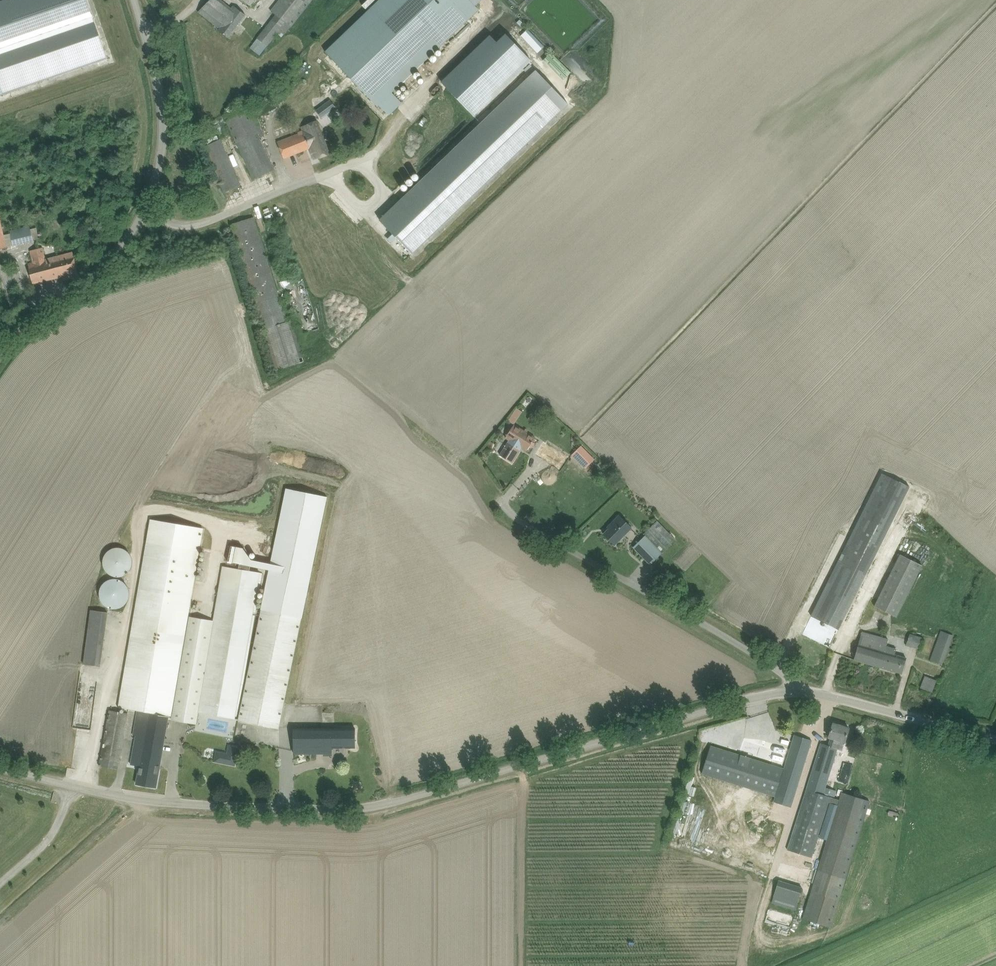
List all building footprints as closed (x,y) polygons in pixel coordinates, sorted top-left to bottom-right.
[(104,62),(86,0),(0,0),(0,91),(104,62)] [(221,0),(211,0),(199,12),(220,29),(219,30),(228,37),(246,15),(234,5),(232,8),(221,0)] [(271,11),(276,15),(257,39),(266,46),(279,31),(284,35),(291,27),(312,0),(280,0),(271,11)] [(389,116),(402,103),(393,94),(480,10),(470,0),(380,0),(326,52),(379,107),(380,106),(389,116)] [(520,34),(537,52),(544,45),(527,28),(520,34)] [(491,36),(442,83),(474,116),(532,61),(507,34),(498,43),(491,36)] [(563,80),(571,71),(550,51),(542,59),(563,80)] [(537,70),(536,71),(530,64),(524,70),(530,77),(380,220),(412,253),(568,103),(537,70)] [(324,104),(330,113),(336,108),(330,100),(324,104)] [(250,104),(224,116),(254,180),(274,170),(260,138),(265,136),(250,104)] [(330,154),(318,121),(303,127),(304,130),(299,132),(299,133),(278,142),(284,158),(310,148),(314,158),(318,157),(319,158),(330,154)] [(239,185),(220,135),(210,139),(211,142),(206,145),(223,191),(239,185)] [(287,322),(265,251),(254,217),(231,224),(243,264),(262,324),(276,370),(304,361),(292,321),(287,322)] [(30,225),(10,230),(11,233),(14,245),(34,241),(34,240),(31,229),(30,225)] [(28,264),(31,274),(33,284),(63,277),(64,280),(79,277),(73,252),(47,259),(43,247),(31,251),(34,263),(28,264)] [(508,441),(500,455),(511,462),(520,449),(521,447),(527,451),(530,446),(533,440),(535,437),(527,432),(525,430),(515,424),(506,437),(509,440),(508,441)] [(544,443),(537,454),(561,468),(568,457),(544,443)] [(581,446),(577,450),(586,460),(581,465),(585,468),(595,459),(581,446)] [(877,551),(909,486),(883,473),(850,538),(803,634),(829,647),(837,631),(877,551)] [(619,515),(618,517),(611,524),(613,525),(604,534),(615,545),(622,538),(632,527),(619,515)] [(902,515),(899,523),(908,527),(911,519),(902,515)] [(666,547),(675,537),(657,520),(648,529),(666,547)] [(650,564),(662,553),(645,536),(634,547),(650,564)] [(129,574),(130,549),(106,548),(105,573),(129,574)] [(922,566),(900,554),(874,606),(897,617),(922,566)] [(100,581),(102,606),(128,604),(126,579),(100,581)] [(101,665),(107,611),(90,609),(83,663),(101,665)] [(130,630),(118,692),(276,721),(288,660),(130,630)] [(941,631),(930,661),(943,665),(954,636),(941,631)] [(902,673),(907,658),(895,654),(896,649),(887,646),(888,639),(862,632),(854,660),(902,673)] [(922,638),(910,634),(906,645),(919,649),(922,638)] [(932,693),(937,680),(925,676),(920,688),(932,693)] [(120,768),(127,712),(108,710),(102,766),(120,768)] [(150,713),(138,711),(134,735),(136,735),(131,764),(140,766),(145,739),(150,713)] [(150,713),(145,739),(164,743),(169,717),(150,713)] [(821,743),(807,790),(823,795),(833,763),(837,749),(842,750),(845,742),(849,728),(833,723),(829,737),(831,738),(828,745),(821,743)] [(355,747),(355,737),(355,727),(294,727),(294,754),(332,753),(332,747),(355,747)] [(797,736),(794,735),(784,769),(710,746),(702,773),(776,796),(774,802),(790,807),(812,740),(797,736)] [(156,787),(164,743),(145,739),(140,766),(137,784),(156,787)] [(216,761),(235,764),(236,756),(217,752),(216,761)] [(828,840),(803,919),(830,927),(870,801),(843,792),(840,800),(830,797),(823,795),(807,790),(787,850),(811,857),(829,801),(839,804),(839,805),(828,840)] [(772,902),(795,909),(802,886),(778,879),(772,902)]
